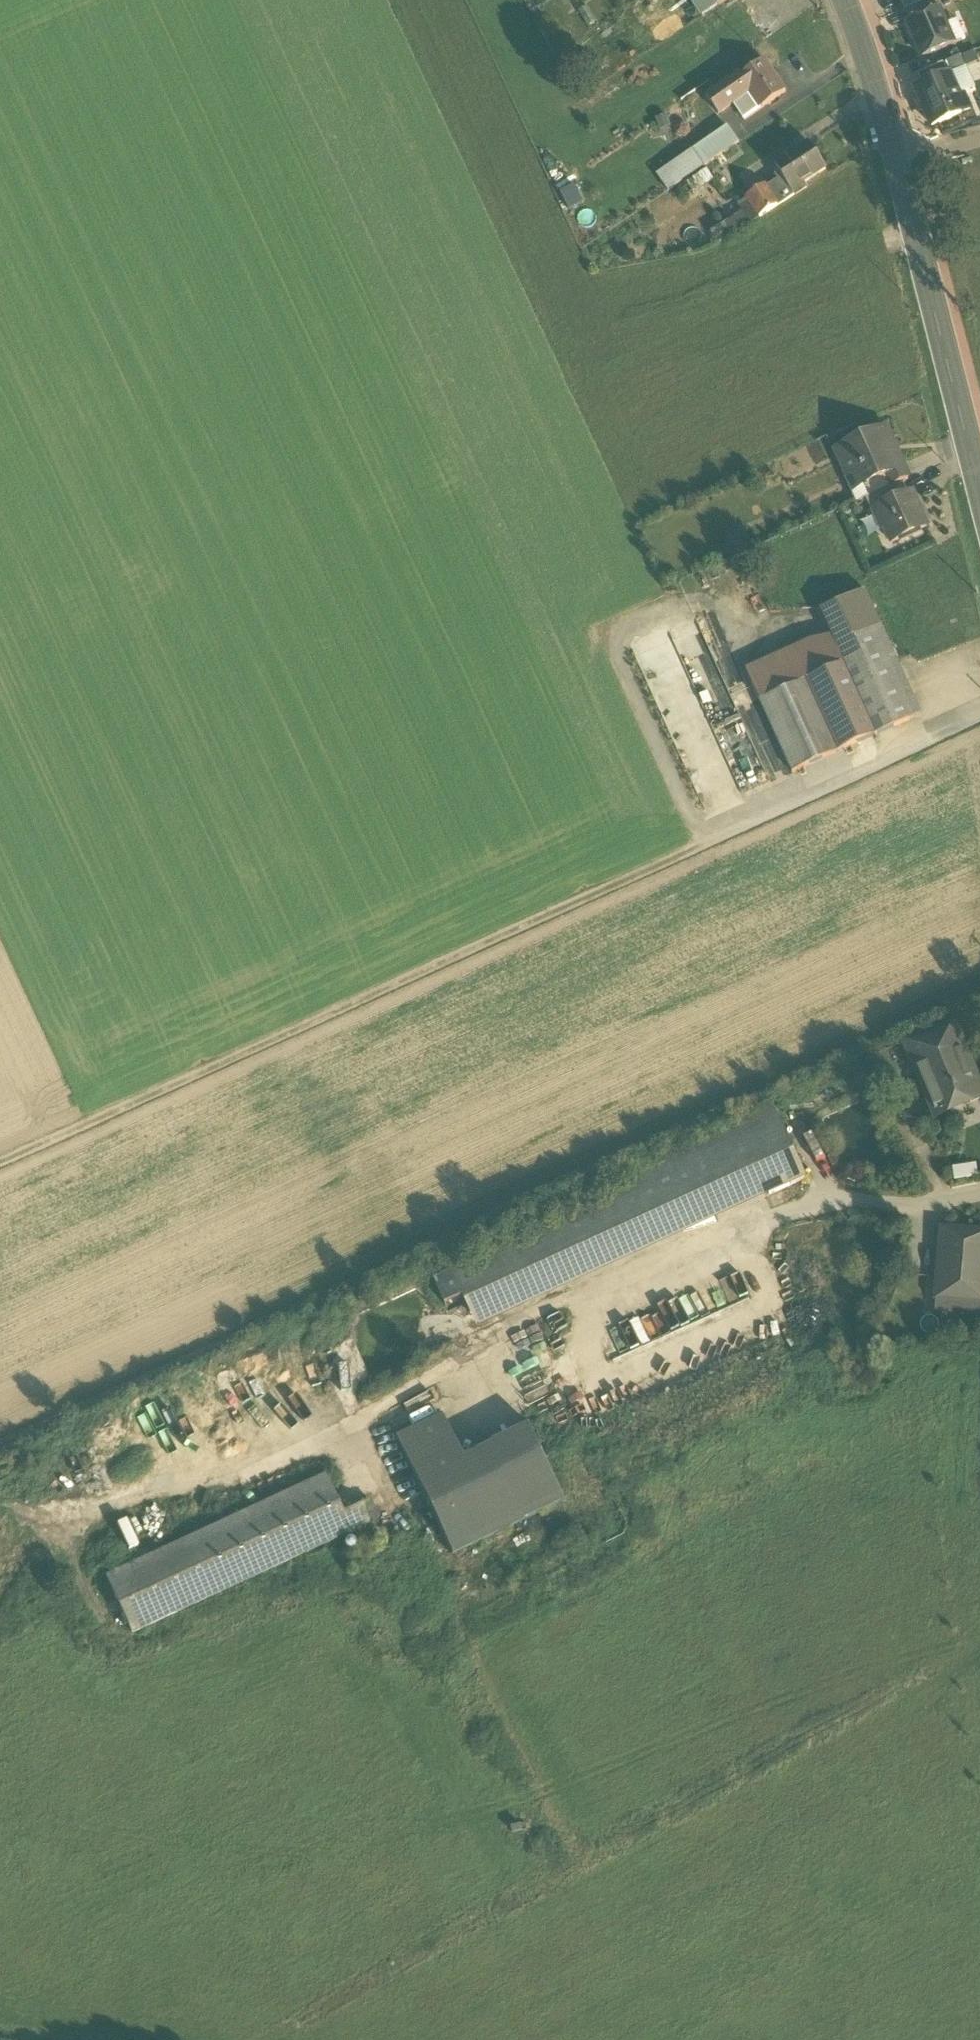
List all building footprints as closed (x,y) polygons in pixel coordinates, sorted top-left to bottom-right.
[(720,5),(717,0),(698,0),(693,4),(702,17),(720,5)] [(771,0),(752,0),(758,9),(771,0)] [(905,11),(929,0),(901,0),(905,11)] [(911,8),(916,19),(938,9),(934,0),(930,0),(911,8)] [(588,7),(579,12),(588,28),(597,22),(588,7)] [(908,23),(923,58),(954,44),(947,26),(939,9),(938,9),(916,19),(908,23)] [(947,26),(954,44),(966,39),(958,21),(947,26)] [(949,76),(950,75),(966,68),(961,57),(944,65),(949,76)] [(719,115),(733,105),(750,94),(761,110),(786,93),(764,61),(741,77),(739,74),(707,97),(719,115)] [(919,76),(923,87),(949,76),(944,65),(919,76)] [(960,98),(965,96),(977,90),(967,68),(966,68),(950,75),(960,98)] [(916,90),(932,126),(962,113),(961,113),(971,109),(965,96),(960,98),(950,75),(949,76),(923,87),(916,90)] [(745,121),(761,110),(750,94),(733,105),(745,121)] [(688,108),(669,113),(673,128),(693,123),(688,108)] [(698,150),(730,129),(728,126),(657,174),(668,191),(708,164),(698,150)] [(698,150),(708,164),(739,143),(730,129),(698,150)] [(786,173),(799,194),(810,187),(808,183),(831,168),(815,144),(781,166),(786,173)] [(708,170),(686,183),(693,194),(714,182),(708,170)] [(783,181),(772,188),(782,205),(799,194),(786,173),(780,176),(783,181)] [(763,217),(782,205),(772,188),(769,184),(750,197),(763,217)] [(576,186),(561,193),(569,211),(583,204),(576,186)] [(737,205),(742,213),(750,226),(763,217),(750,197),(737,205)] [(718,245),(750,226),(742,213),(710,232),(718,245)] [(860,471),(866,485),(898,470),(888,447),(894,445),(887,428),(862,439),(863,442),(840,452),(850,476),(860,471)] [(898,470),(904,468),(894,445),(888,447),(898,470)] [(866,485),(870,497),(902,483),(909,479),(904,468),(898,470),(866,485)] [(907,495),(902,483),(870,497),(866,499),(873,514),(879,511),(877,508),(907,495)] [(879,511),(892,541),(927,525),(912,493),(907,495),(877,508),(879,511)] [(833,636),(837,645),(881,625),(865,590),(821,610),(833,636)] [(845,663),(806,680),(839,752),(910,720),(886,667),(897,662),(893,653),(881,625),(837,645),(845,663)] [(745,669),(760,701),(806,680),(845,663),(837,645),(833,636),(811,640),(745,669)] [(886,667),(910,720),(921,715),(897,662),(886,667)] [(792,773),(839,752),(806,680),(760,701),(792,773)] [(746,789),(766,783),(751,733),(730,739),(746,789)] [(907,1042),(914,1059),(917,1058),(961,1039),(954,1022),(907,1042)] [(936,1119),(979,1101),(979,1099),(965,1064),(967,1063),(970,1059),(961,1039),(917,1058),(921,1067),(916,1069),(936,1119)] [(634,1189),(452,1272),(434,1280),(446,1306),(464,1298),(478,1328),(807,1179),(772,1102),(735,1119),(721,1136),(629,1178),(634,1189)] [(977,1164),(953,1167),(955,1180),(978,1177),(977,1164)] [(943,1229),(940,1260),(948,1261),(946,1278),(938,1278),(937,1299),(939,1299),(979,1302),(979,1233),(943,1229)] [(939,1299),(938,1312),(979,1316),(979,1302),(939,1299)] [(614,1324),(598,1331),(607,1354),(623,1347),(614,1324)] [(395,1438),(452,1556),(566,1502),(531,1427),(462,1459),(442,1416),(395,1438)] [(106,1577),(132,1633),(370,1523),(361,1505),(343,1513),(325,1476),(106,1577)] [(340,1542),(346,1555),(353,1551),(371,1543),(365,1530),(340,1542)]
